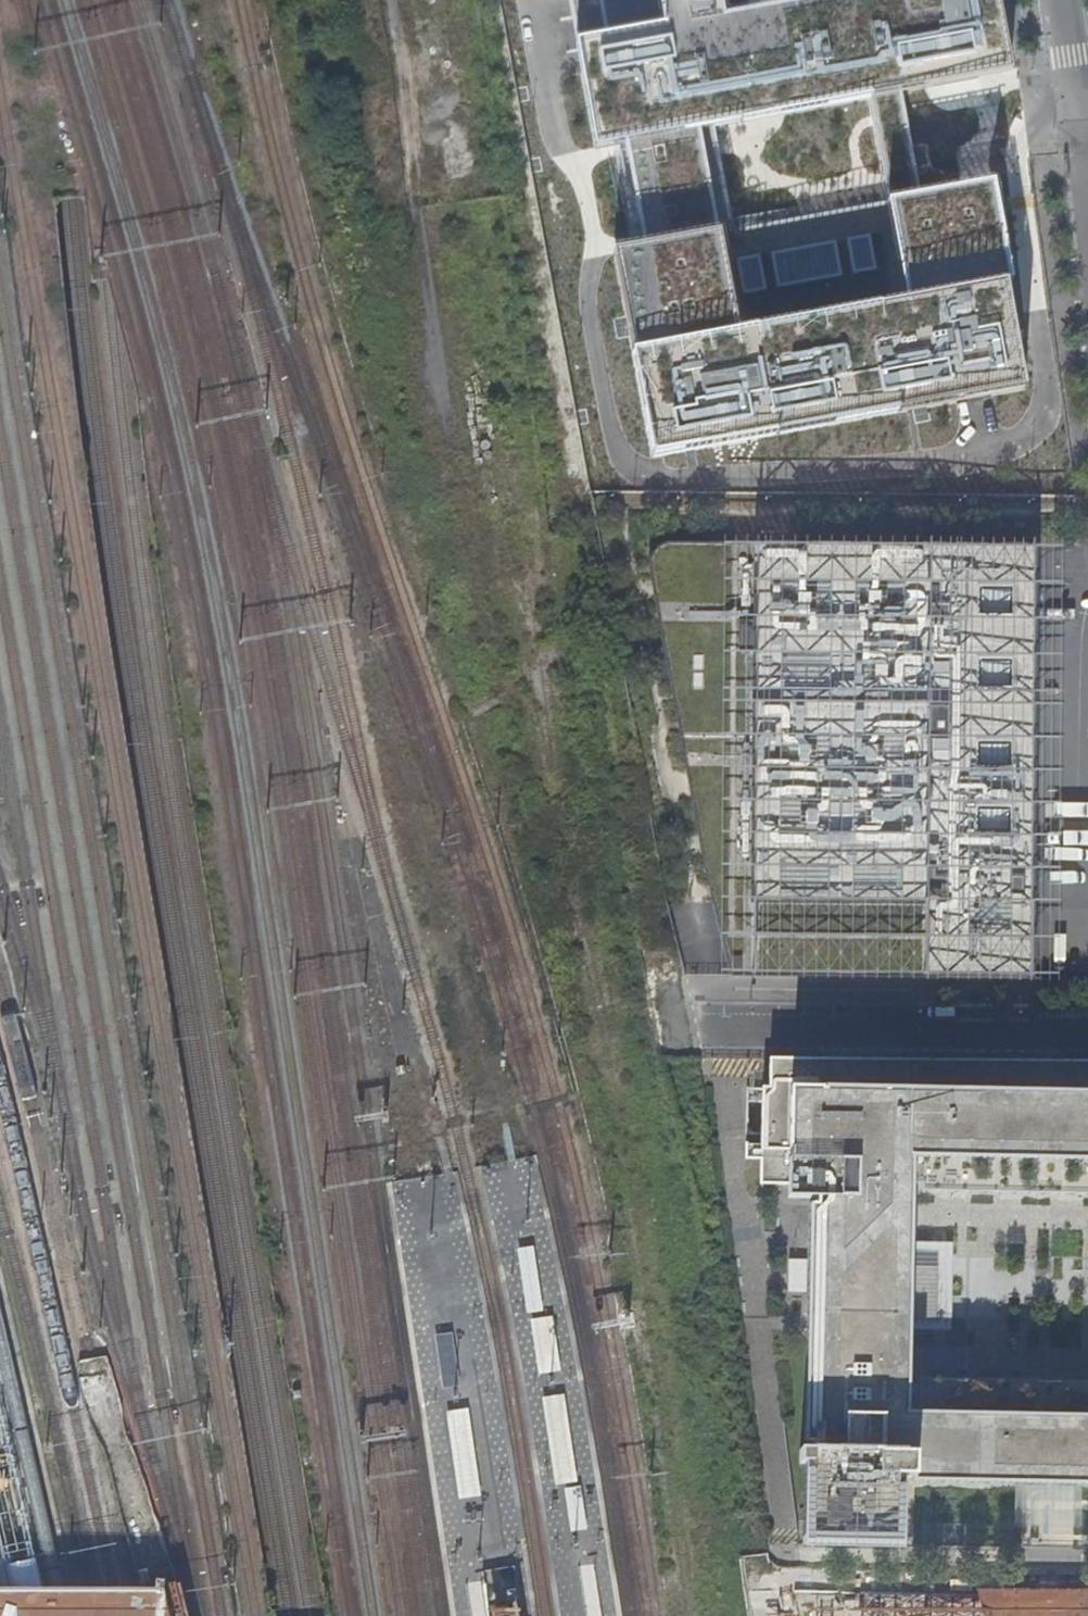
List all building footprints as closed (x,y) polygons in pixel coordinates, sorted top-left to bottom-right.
[(662,26),(576,42),(596,149),(628,143),(647,248),(616,254),(652,452),(1020,385),(1001,281),(1010,280),(992,183),(920,196),(900,91),(1008,72),(994,0),(828,0),(723,19),(720,0),(657,0),(662,26)] [(649,561),(649,568),(652,586),(678,724),(687,773),(688,781),(690,792),(699,838),(704,867),(731,976),(1033,979),(1037,546),(668,543),(662,545),(654,551),(651,556),(649,561)] [(917,1387),(909,1387),(910,1316),(948,1316),(948,1300),(959,1300),(959,1283),(948,1283),(948,1278),(959,1278),(959,1262),(948,1261),(949,1245),(911,1246),(912,1182),(932,1182),(932,1193),(1087,1197),(1087,1060),(1072,1060),(824,1059),(816,1059),(767,1058),(767,1087),(759,1087),(759,1101),(743,1101),(742,1157),(759,1157),(759,1185),(790,1185),(790,1195),(817,1195),(817,1205),(810,1205),(805,1450),(800,1449),(800,1463),(805,1463),(801,1540),(903,1543),(904,1486),(897,1487),(897,1477),(913,1477),(913,1483),(1087,1486),(1087,1383),(920,1379),(920,1387),(917,1387)]
